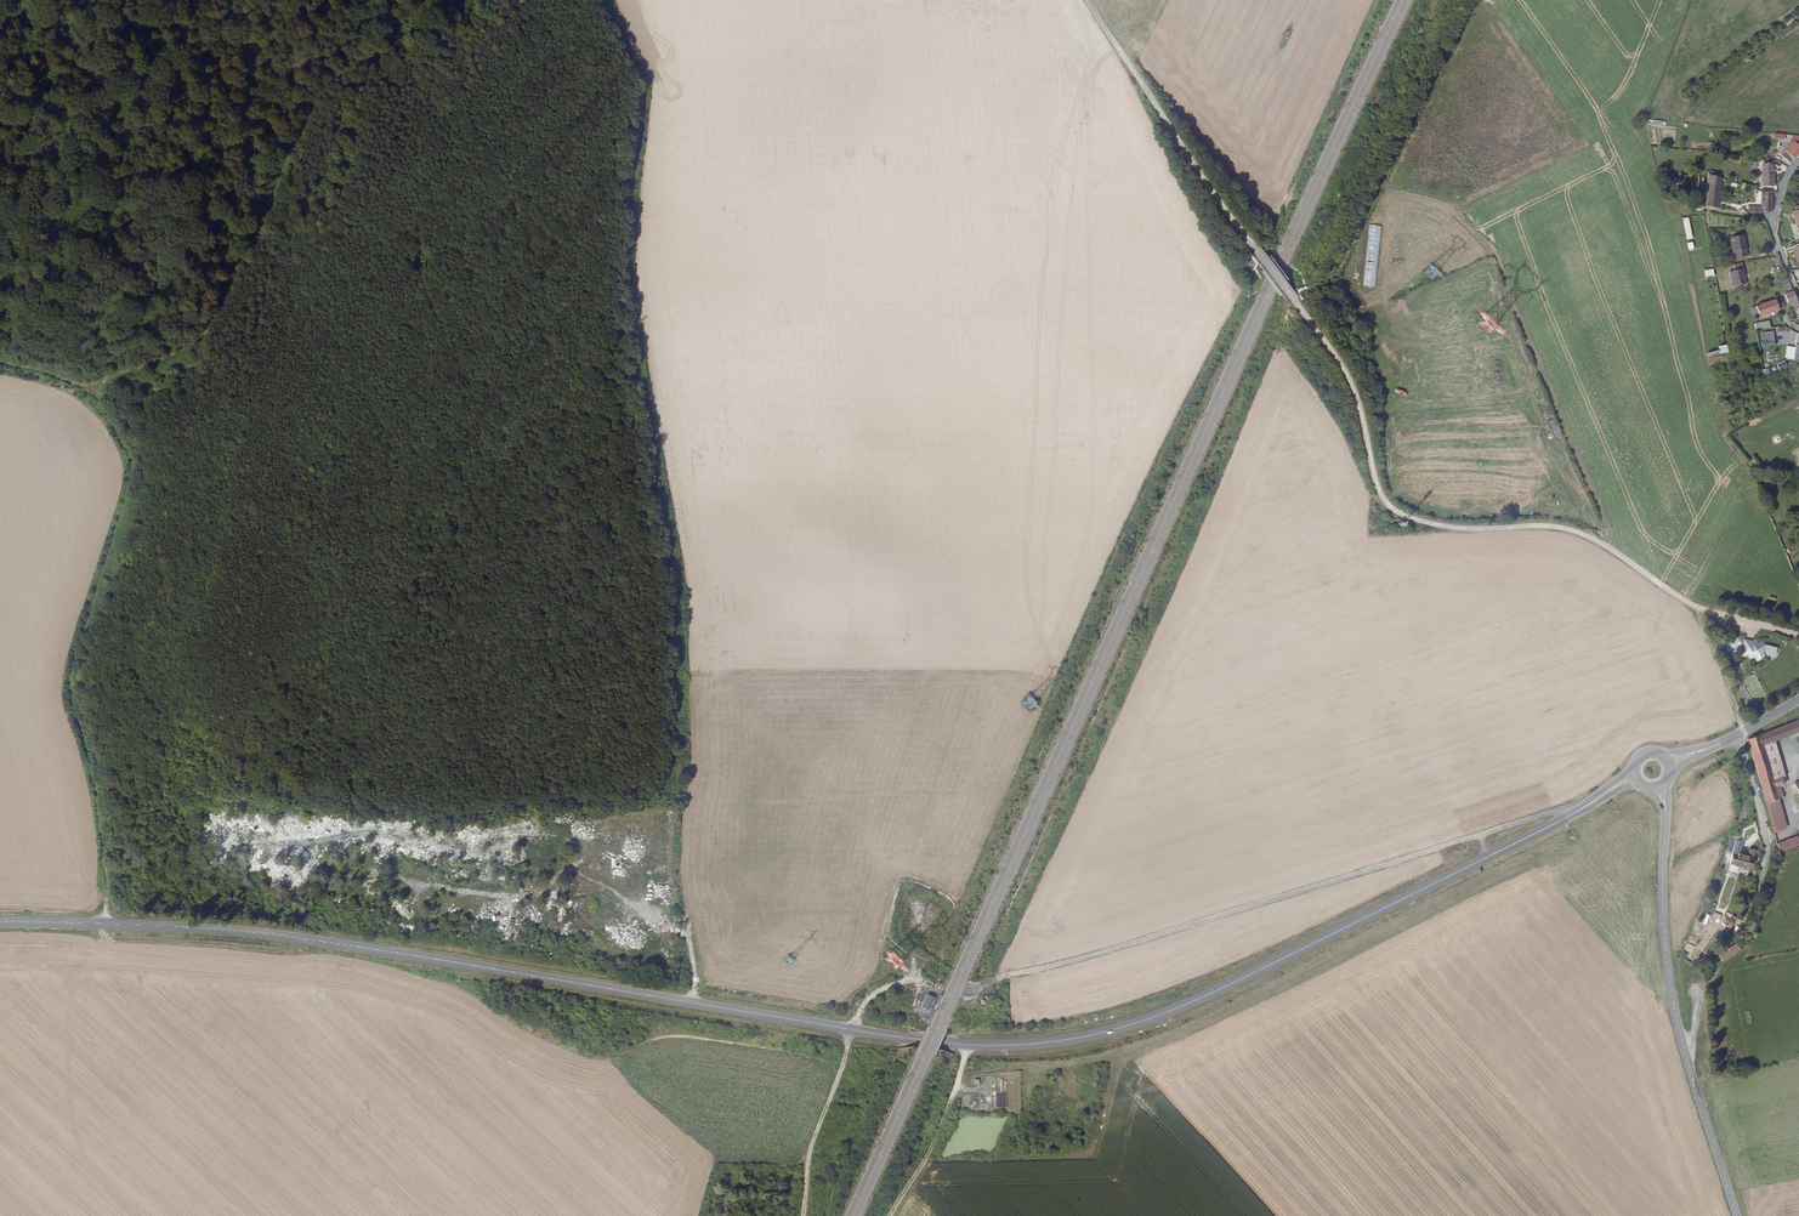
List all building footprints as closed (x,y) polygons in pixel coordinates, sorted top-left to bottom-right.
[(1793,137),(1786,145),(1779,154),(1790,163),(1793,159),(1794,159),(1798,153),(1798,138),(1797,141),(1793,137)] [(1688,162),(1701,162),(1701,153),(1688,152),(1688,162)] [(1772,169),(1772,163),(1765,163),(1763,163),(1762,186),(1774,186),(1775,169),(1772,169)] [(1706,207),(1718,208),(1721,178),(1720,178),(1714,176),(1709,174),(1706,207)] [(1676,178),(1671,179),(1673,188),(1678,187),(1678,186),(1681,185),(1680,179),(1676,180),(1676,178)] [(1762,213),(1772,212),(1772,192),(1762,192),(1762,207),(1749,207),(1749,213),(1762,213)] [(1747,250),(1744,235),(1730,238),(1733,252),(1734,252),(1735,258),(1747,256),(1746,250),(1747,250)] [(1440,271),(1431,263),(1423,272),(1432,280),(1440,271)] [(1746,284),(1742,263),(1733,265),(1734,271),(1729,272),(1732,287),(1746,284)] [(1711,270),(1705,271),(1706,279),(1713,277),(1711,270)] [(1790,282),(1782,286),(1785,292),(1792,289),(1790,282)] [(1794,291),(1785,294),(1789,305),(1790,305),(1792,310),(1798,307),(1798,306),(1797,302),(1798,301),(1794,291)] [(1775,300),(1751,308),(1754,317),(1759,315),(1759,316),(1777,311),(1777,312),(1779,311),(1779,310),(1780,309),(1785,307),(1781,299),(1778,300),(1777,299),(1775,299),(1775,300)] [(1486,335),(1493,322),(1491,320),(1484,313),(1474,324),(1481,331),(1486,335)] [(1497,326),(1493,322),(1486,335),(1487,337),(1497,326)] [(1775,346),(1773,331),(1762,333),(1763,342),(1761,342),(1762,348),(1775,346)] [(1794,359),(1798,359),(1798,333),(1795,348),(1787,347),(1785,358),(1794,359)] [(1725,345),(1718,346),(1719,350),(1707,353),(1708,357),(1727,353),(1725,345)] [(1785,362),(1777,365),(1779,371),(1787,367),(1785,362)] [(1775,655),(1777,648),(1765,645),(1758,643),(1751,641),(1744,639),(1737,637),(1728,642),(1726,650),(1740,653),(1747,655),(1750,659),(1754,657),(1757,662),(1761,659),(1764,652),(1775,655)] [(1763,791),(1780,786),(1784,784),(1782,778),(1773,780),(1763,745),(1774,741),(1798,731),(1798,720),(1748,740),(1763,791)] [(1782,778),(1785,777),(1774,741),(1763,745),(1773,780),(1782,778)] [(1763,791),(1766,803),(1778,799),(1784,797),(1780,786),(1763,791)] [(1772,823),(1774,833),(1783,830),(1783,828),(1786,827),(1778,799),(1766,803),(1772,823)] [(1798,845),(1798,842),(1797,837),(1776,844),(1778,853),(1798,845)] [(1738,867),(1740,867),(1743,855),(1739,854),(1740,848),(1742,842),(1730,839),(1727,851),(1733,853),(1730,865),(1738,867)] [(1743,855),(1740,867),(1750,870),(1755,850),(1749,849),(1748,854),(1745,853),(1744,855),(1743,855)] [(658,887),(660,899),(671,897),(668,879),(658,881),(660,887),(658,887)] [(644,944),(647,937),(637,934),(638,930),(635,928),(631,939),(644,944)] [(1737,943),(1719,955),(1722,960),(1740,948),(1737,943)] [(1740,948),(1722,960),(1723,962),(1741,950),(1740,948)] [(891,949),(884,959),(896,967),(903,956),(891,949)] [(936,999),(930,996),(924,1008),(931,1011),(936,999)] [(997,1092),(997,1108),(1009,1108),(1009,1081),(996,1081),(996,1092),(997,1092)] [(981,1104),(981,1101),(980,1099),(977,1098),(975,1098),(972,1099),(971,1101),(971,1104),(971,1106),(973,1108),(976,1108),(978,1108),(980,1106),(981,1104)]
